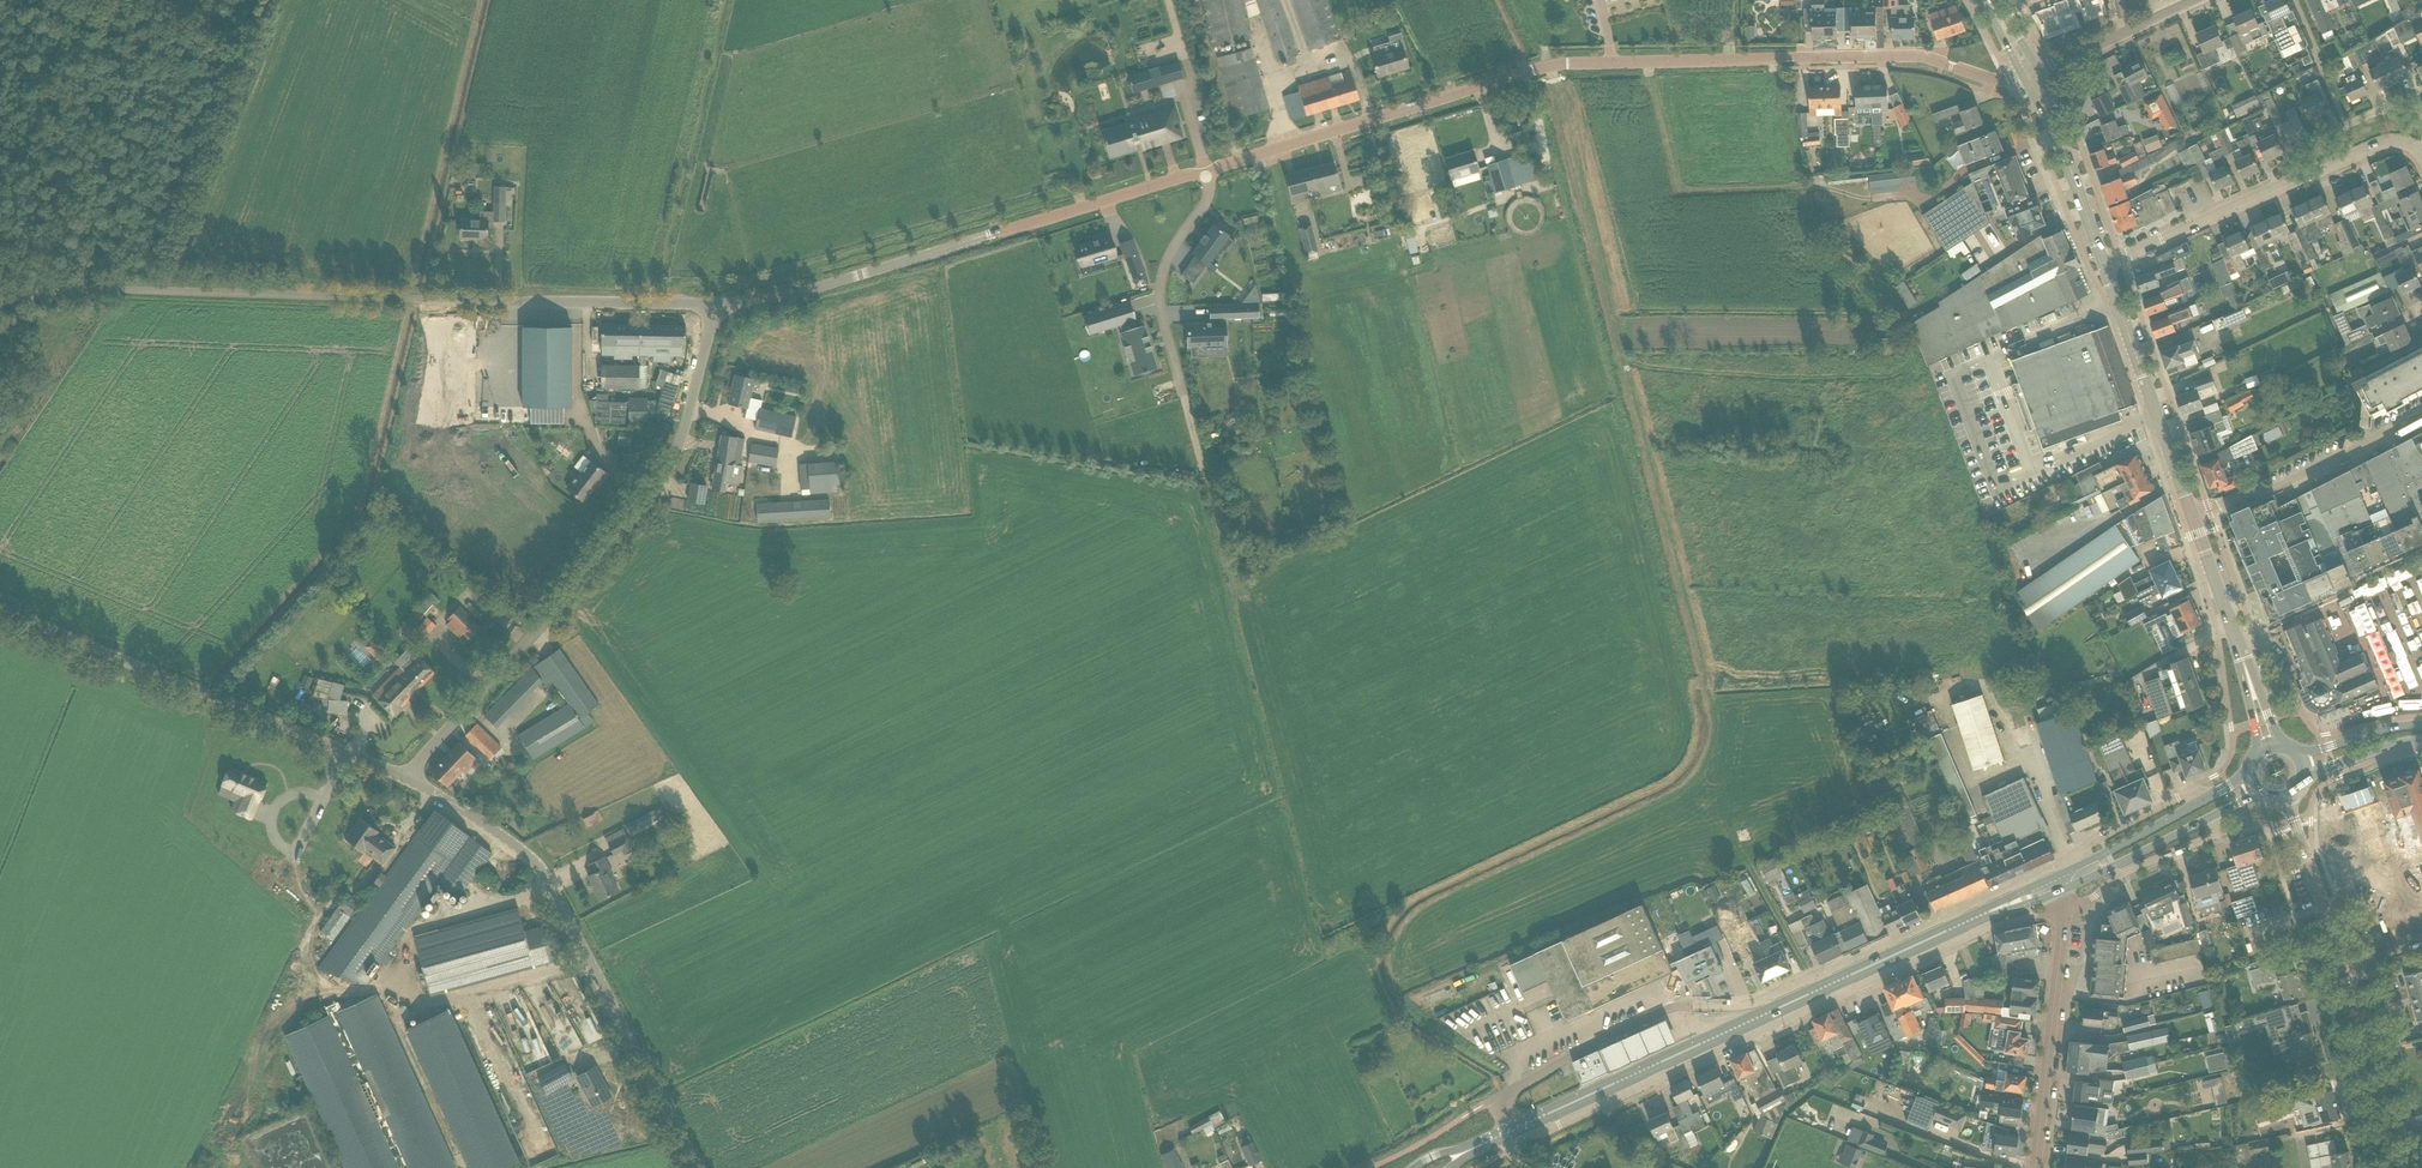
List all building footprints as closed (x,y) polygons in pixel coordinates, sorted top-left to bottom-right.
[(1212,48),(1252,39),(1244,0),(1201,0),(1212,48)] [(1288,66),(1296,63),(1293,56),(1297,54),(1278,0),(1255,0),(1278,62),(1285,59),(1288,66)] [(1310,50),(1340,39),(1326,0),(1293,0),(1310,50)] [(2054,6),(2062,29),(2075,25),(2071,10),(2077,8),(2075,0),(2065,0),(2066,2),(2054,6)] [(2080,0),(2083,8),(2085,8),(2088,17),(2103,12),(2099,0),(2081,0),(2080,0)] [(2271,14),(2264,17),(2280,51),(2294,44),(2282,16),(2290,12),(2285,0),(2273,0),(2266,3),(2271,14)] [(1825,40),(1825,8),(1824,8),(1824,4),(1811,4),(1811,9),(1805,9),(1805,32),(1813,32),(1813,40),(1825,40)] [(1909,17),(1909,5),(1897,6),(1892,6),(1893,18),(1892,18),(1893,39),(1916,39),(1915,17),(1909,17)] [(1929,15),(1938,40),(1966,31),(1960,12),(1959,12),(1957,6),(1929,15)] [(2054,6),(2034,13),(2041,23),(2043,22),(2047,34),(2062,29),(2054,6)] [(2413,6),(2402,11),(2401,11),(2405,21),(2417,13),(2413,6)] [(1844,8),(1844,19),(1845,31),(1852,31),(1852,39),(1865,39),(1864,12),(1852,12),(1852,7),(1844,8)] [(1876,12),(1864,12),(1865,39),(1877,39),(1877,37),(1884,37),(1884,39),(1884,27),(1884,7),(1876,7),(1876,12)] [(1845,31),(1844,19),(1844,8),(1825,8),(1825,40),(1837,39),(1837,31),(1845,31)] [(2249,30),(2254,41),(2263,36),(2269,34),(2263,22),(2258,24),(2251,10),(2234,18),(2241,33),(2249,30)] [(2327,10),(2315,15),(2325,36),(2336,31),(2327,10)] [(2398,37),(2415,29),(2421,42),(2421,21),(2417,13),(2405,21),(2394,28),(2398,37)] [(2197,55),(2202,66),(2204,69),(2220,62),(2214,48),(2222,44),(2214,27),(2197,35),(2204,52),(2197,55)] [(2400,42),(2398,37),(2394,28),(2386,33),(2393,46),(2400,42)] [(1380,45),(1381,51),(1371,54),(1378,76),(1408,67),(1402,48),(1405,47),(1401,33),(1388,36),(1390,42),(1380,45)] [(2249,57),(2238,34),(2231,37),(2241,60),(2249,57)] [(2374,39),(2354,51),(2361,66),(2369,62),(2365,52),(2378,47),(2374,39)] [(1218,58),(1236,118),(1269,108),(1251,48),(1218,58)] [(2393,60),(2385,64),(2394,83),(2402,80),(2402,77),(2408,74),(2396,48),(2388,51),(2393,60)] [(2361,67),(2361,66),(2354,51),(2347,56),(2349,61),(2354,70),(2356,69),(2361,67)] [(2302,58),(2305,66),(2313,62),(2310,54),(2302,58)] [(2148,76),(2140,60),(2122,70),(2129,82),(2120,87),(2129,105),(2146,96),(2139,81),(2148,76)] [(2367,93),(2357,71),(2356,72),(2356,69),(2354,70),(2349,61),(2344,63),(2350,75),(2342,78),(2352,100),(2367,93)] [(2394,83),(2385,64),(2377,67),(2375,62),(2368,65),(2373,77),(2378,88),(2385,85),(2387,87),(2394,83)] [(1158,67),(1158,66),(1148,69),(1148,70),(1138,73),(1144,92),(1174,84),(1168,64),(1158,67)] [(2292,67),(2295,73),(2301,70),(2298,64),(2292,67)] [(2190,79),(2183,81),(2184,84),(2195,80),(2200,95),(2211,91),(2203,69),(2189,74),(2190,79)] [(1297,86),(1299,91),(1283,96),(1290,120),(1359,99),(1350,72),(1341,74),(1341,73),(1297,86)] [(2304,85),(2309,97),(2301,101),(2309,117),(2325,110),(2319,97),(2325,95),(2318,79),(2304,85)] [(2177,81),(2168,85),(2177,103),(2185,99),(2177,81)] [(1857,119),(1850,119),(1850,134),(1861,134),(1861,124),(1864,124),(1864,115),(1872,115),(1872,86),(1856,87),(1856,107),(1857,119)] [(1872,86),(1872,115),(1873,115),(1873,116),(1873,126),(1875,140),(1882,139),(1881,125),(1880,116),(1882,116),(1882,110),(1888,110),(1887,86),(1872,86)] [(1825,88),(1826,108),(1835,107),(1835,116),(1842,115),(1841,87),(1825,88)] [(1826,108),(1825,88),(1809,88),(1810,112),(1811,112),(1811,116),(1817,116),(1817,108),(1826,108)] [(2106,94),(2093,101),(2101,118),(2115,111),(2107,94),(2106,94)] [(2162,94),(2144,103),(2152,119),(2159,116),(2170,110),(2162,94)] [(2237,118),(2260,106),(2253,94),(2231,105),(2237,118)] [(2280,115),(2272,98),(2265,101),(2273,119),(2280,115)] [(1912,122),(1903,103),(1893,108),(1902,127),(1912,122)] [(1182,137),(1178,123),(1179,122),(1174,105),(1160,110),(1160,112),(1150,115),(1152,121),(1130,128),(1129,124),(1104,132),(1107,140),(1105,141),(1106,145),(1107,149),(1109,148),(1112,156),(1137,149),(1136,147),(1140,146),(1141,150),(1182,137)] [(1953,124),(1956,134),(1972,128),(1983,124),(1976,106),(1961,112),(1964,120),(1953,124)] [(1515,110),(1518,126),(1527,125),(1523,108),(1515,110)] [(1948,117),(1945,109),(1933,114),(1935,122),(1948,117)] [(2290,121),(2282,125),(2290,142),(2306,135),(2294,109),(2286,112),(2290,121)] [(1808,135),(1807,112),(1797,113),(1798,138),(1806,137),(1808,135)] [(2278,142),(2271,126),(2258,132),(2251,116),(2242,119),(2248,134),(2254,146),(2259,144),(2261,149),(2266,160),(2283,153),(2278,142)] [(1849,119),(1835,119),(1835,134),(1838,134),(1838,142),(1850,142),(1850,134),(1849,119)] [(2126,124),(2118,127),(2115,120),(2101,125),(2107,142),(2129,133),(2126,124)] [(2224,129),(2215,133),(2222,147),(2223,151),(2226,155),(2232,152),(2234,151),(2224,129)] [(1994,154),(2002,150),(1995,131),(1961,145),(1968,164),(1987,157),(1994,154)] [(2259,170),(2249,148),(2254,146),(2248,134),(2243,136),(2244,139),(2237,142),(2244,157),(2235,161),(2238,167),(2243,178),(2259,170)] [(2157,135),(2143,140),(2148,151),(2162,146),(2157,135)] [(1820,138),(1804,140),(1804,146),(1821,144),(1820,138)] [(2138,183),(2135,174),(2157,163),(2172,152),(2182,146),(2179,138),(2129,165),(2130,166),(2118,170),(2120,178),(2101,185),(2108,205),(2128,198),(2124,188),(2138,183)] [(2146,155),(2141,141),(2133,144),(2139,158),(2146,155)] [(2198,143),(2189,148),(2197,165),(2206,161),(2198,143)] [(2210,174),(2211,176),(2217,189),(2233,182),(2223,159),(2227,158),(2226,155),(2223,151),(2222,147),(2209,153),(2217,170),(2211,173),(2210,173),(2210,174)] [(2096,170),(2109,166),(2109,165),(2117,162),(2114,153),(2106,156),(2103,149),(2090,154),(2096,170)] [(1446,159),(1449,171),(1452,179),(1479,171),(1473,151),(1446,159)] [(2123,168),(2139,159),(2135,152),(2119,160),(2123,168)] [(1932,164),(1926,153),(1912,154),(1914,166),(1932,164)] [(2012,203),(2027,197),(2030,196),(2014,156),(1969,174),(1972,182),(1922,215),(1946,251),(1956,245),(1989,223),(1986,214),(2005,206),(2012,203)] [(1487,165),(1490,176),(1495,193),(1515,187),(1506,159),(1487,165)] [(1285,175),(1292,202),(1305,199),(1303,192),(1317,189),(1318,191),(1325,189),(1326,186),(1339,183),(1334,163),(1285,175)] [(2196,184),(2205,180),(2197,165),(2189,169),(2196,184)] [(2378,203),(2400,194),(2398,189),(2413,182),(2406,167),(2390,174),(2395,186),(2388,189),(2382,192),(2377,180),(2369,184),(2378,203)] [(1869,174),(1872,194),(1902,191),(1899,171),(1869,174)] [(2393,236),(2388,224),(2382,211),(2379,204),(2373,207),(2372,204),(2373,203),(2365,185),(2350,192),(2358,210),(2359,209),(2364,222),(2375,217),(2385,240),(2384,240),(2387,248),(2397,244),(2394,238),(2393,236)] [(510,221),(511,206),(511,194),(514,194),(514,187),(506,187),(506,186),(494,186),(494,205),(493,212),(480,212),(480,218),(461,218),(461,226),(461,238),(487,239),(488,221),(493,221),(505,221),(505,220),(510,221)] [(2176,210),(2167,190),(2157,195),(2157,194),(2156,195),(2153,188),(2129,201),(2109,208),(2118,232),(2124,230),(2126,234),(2165,217),(2165,215),(2176,210)] [(2402,217),(2421,208),(2421,204),(2420,199),(2421,199),(2417,192),(2410,196),(2407,190),(2400,194),(2378,203),(2379,204),(2382,211),(2397,204),(2400,202),(2402,206),(2398,208),(2402,217)] [(2344,216),(2358,210),(2350,192),(2336,199),(2344,216)] [(2322,195),(2307,202),(2319,229),(2326,225),(2333,222),(2329,213),(2330,213),(2322,195)] [(2027,197),(2005,206),(2012,223),(2018,238),(2032,233),(2031,230),(2045,224),(2040,212),(2041,211),(2036,198),(2029,201),(2027,197)] [(2319,229),(2307,202),(2292,209),(2300,227),(2301,226),(2302,228),(2296,231),(2304,249),(2305,248),(2310,260),(2317,257),(2310,241),(2306,234),(2319,229)] [(2421,226),(2421,208),(2402,217),(2408,232),(2407,232),(2409,238),(2416,235),(2413,229),(2421,226)] [(1495,209),(1487,211),(1489,217),(1497,215),(1495,209)] [(2281,214),(2266,221),(2274,238),(2289,231),(2281,214)] [(2348,218),(2341,222),(2354,252),(2362,249),(2348,218)] [(2274,238),(2266,221),(2251,227),(2259,245),(2254,248),(2256,253),(2263,268),(2270,264),(2265,251),(2277,246),(2274,238)] [(2354,252),(2341,222),(2333,225),(2340,241),(2337,242),(2344,256),(2354,252)] [(1200,241),(1192,252),(1199,256),(1198,257),(1201,259),(1201,258),(1208,263),(1220,247),(1224,251),(1232,240),(1221,231),(1222,231),(1219,229),(1212,225),(1204,236),(1201,241),(1200,240),(1199,241),(1200,241)] [(1318,252),(1311,225),(1299,228),(1306,255),(1318,252)] [(1938,302),(1940,307),(1911,324),(1928,366),(1961,350),(2005,330),(2005,331),(2088,294),(2076,267),(2080,265),(2065,229),(2044,238),(2042,235),(1980,276),(1980,275),(1938,302)] [(2296,252),(2304,249),(2296,231),(2288,235),(2296,252)] [(2224,257),(2224,258),(2230,274),(2230,275),(2239,271),(2235,263),(2243,259),(2256,253),(2254,248),(2249,249),(2246,243),(2241,232),(2224,240),(2232,257),(2226,260),(2224,257)] [(1406,235),(1408,252),(1418,251),(1416,234),(1406,235)] [(1110,237),(1076,247),(1079,258),(1076,259),(1080,274),(1092,271),(1090,265),(1116,257),(1110,237)] [(2418,265),(2411,251),(2409,246),(2403,249),(2402,247),(2395,250),(2400,261),(2405,272),(2396,276),(2403,292),(2420,284),(2413,269),(2418,266),(2418,265)] [(2411,251),(2418,265),(2421,263),(2421,246),(2411,251)] [(1135,247),(1122,253),(1130,272),(1143,267),(1135,247)] [(2156,257),(2160,266),(2152,269),(2153,271),(2135,278),(2140,292),(2159,285),(2157,279),(2186,269),(2179,249),(2156,257)] [(2311,263),(2303,267),(2306,273),(2314,270),(2311,263)] [(1181,274),(1181,275),(1193,283),(1193,282),(1198,276),(1186,268),(1182,274),(1181,274)] [(2389,292),(2380,272),(2329,294),(2338,314),(2389,292)] [(2219,287),(2232,282),(2230,275),(2230,274),(2216,279),(2219,287)] [(2161,291),(2162,294),(2143,301),(2148,315),(2180,303),(2178,298),(2186,295),(2185,292),(2193,290),(2188,278),(2161,291)] [(2275,278),(2269,281),(2273,290),(2279,287),(2275,278)] [(2232,310),(2236,308),(2240,306),(2232,282),(2219,287),(2223,298),(2227,297),(2232,310)] [(2287,285),(2281,288),(2284,294),(2290,291),(2287,285)] [(2315,286),(2309,289),(2312,295),(2318,292),(2315,286)] [(1258,299),(1250,292),(1241,304),(1258,303),(1259,303),(1258,299)] [(2399,314),(2392,297),(2374,305),(2373,303),(2374,303),(2374,302),(2359,308),(2359,309),(2360,309),(2363,317),(2366,317),(2370,327),(2399,314)] [(2082,305),(2079,300),(2074,302),(2076,308),(2082,305)] [(1095,314),(1085,317),(1087,323),(1089,327),(1088,327),(1090,333),(1100,330),(1119,324),(1123,323),(1126,332),(1122,334),(1125,346),(1123,346),(1123,347),(1125,347),(1129,361),(1128,361),(1128,362),(1130,361),(1134,374),(1143,371),(1143,372),(1147,371),(1147,370),(1156,367),(1151,350),(1152,350),(1152,349),(1150,350),(1149,347),(1151,346),(1149,346),(1148,340),(1149,340),(1149,339),(1147,340),(1146,337),(1148,336),(1147,336),(1146,336),(1143,327),(1134,330),(1131,321),(1134,320),(1129,303),(1095,313),(1095,314)] [(2194,317),(2199,315),(2195,304),(2169,314),(2170,317),(2151,323),(2156,337),(2176,330),(2174,324),(2194,317)] [(2240,306),(2236,308),(2232,310),(2233,312),(2213,320),(2218,331),(2247,318),(2243,308),(2241,308),(2240,306)] [(1257,307),(1222,308),(1222,322),(1257,321),(1257,307)] [(602,324),(601,354),(617,354),(617,347),(631,347),(631,354),(655,355),(655,348),(670,348),(669,355),(685,355),(685,325),(602,324)] [(2388,341),(2391,350),(2411,341),(2404,324),(2376,337),(2380,345),(2388,341)] [(2121,420),(2118,411),(2136,404),(2108,325),(2096,329),(2096,330),(2056,345),(2042,350),(2011,361),(2019,383),(2012,385),(2016,397),(2023,394),(2043,449),(2121,420)] [(2370,333),(2366,325),(2347,333),(2350,342),(2370,333)] [(572,407),(572,327),(523,327),(523,407),(531,407),(531,423),(564,424),(564,407),(572,407)] [(1188,349),(1191,349),(1191,359),(1202,358),(1202,349),(1223,349),(1223,327),(1187,327),(1188,333),(1187,333),(1187,336),(1188,336),(1188,349)] [(2359,347),(2375,340),(2372,333),(2370,333),(2350,342),(2351,342),(2345,344),(2345,353),(2358,347),(2359,347)] [(2053,338),(2039,343),(2041,346),(2042,350),(2056,345),(2053,338)] [(2198,351),(2194,341),(2160,353),(2166,369),(2185,362),(2187,367),(2198,363),(2195,352),(2198,351)] [(2365,376),(2353,382),(2357,389),(2372,419),(2387,411),(2388,411),(2404,402),(2421,393),(2421,347),(2365,376)] [(2211,365),(2208,358),(2202,361),(2203,364),(2205,368),(2211,365)] [(601,388),(647,389),(648,365),(646,365),(640,366),(601,365),(601,388)] [(2361,366),(2352,370),(2354,375),(2363,370),(2361,366)] [(2260,384),(2257,374),(2244,379),(2248,389),(2260,384)] [(760,408),(762,401),(750,398),(754,379),(735,375),(729,404),(747,408),(745,418),(757,420),(755,429),(792,437),(796,417),(760,408)] [(2196,389),(2176,396),(2183,415),(2203,407),(2201,400),(2218,394),(2211,376),(2194,382),(2196,389)] [(629,398),(629,423),(647,423),(647,399),(629,398)] [(2227,404),(2231,412),(2244,405),(2240,398),(2227,404)] [(2233,432),(2226,415),(2222,416),(2220,410),(2201,417),(2205,428),(2191,433),(2198,454),(2221,446),(2221,445),(2225,444),(2222,436),(2233,432)] [(2266,441),(2281,435),(2278,426),(2262,432),(2266,441)] [(619,432),(618,440),(631,442),(632,434),(619,432)] [(1217,432),(1211,434),(1213,442),(1219,441),(1217,432)] [(2388,450),(2421,527),(2421,432),(2388,450)] [(2227,479),(2223,469),(2229,467),(2227,461),(2234,459),(2258,449),(2256,444),(2260,443),(2256,433),(2252,436),(2229,447),(2213,455),(2215,461),(2210,463),(2210,462),(2205,464),(2202,466),(2205,475),(2206,475),(2207,479),(2206,479),(2209,486),(2210,486),(2211,489),(2212,488),(2218,486),(2219,490),(2225,488),(2226,492),(2227,491),(2226,491),(2239,487),(2235,477),(2227,479)] [(721,435),(712,489),(724,491),(726,482),(738,484),(740,474),(737,474),(743,438),(721,435)] [(748,462),(776,467),(778,448),(751,444),(748,462)] [(2388,450),(2366,461),(2405,550),(2421,543),(2421,527),(2388,450)] [(2102,493),(2146,472),(2137,454),(2104,471),(2100,462),(2075,474),(2088,500),(2088,499),(2102,493)] [(2375,527),(2388,557),(2405,550),(2366,461),(2350,469),(2375,527)] [(568,489),(583,501),(599,481),(601,482),(607,474),(592,462),(583,474),(581,472),(568,489)] [(810,488),(811,494),(840,492),(839,462),(808,465),(799,465),(801,489),(810,488)] [(2388,557),(2375,527),(2350,469),(2335,477),(2373,564),(2388,557)] [(2137,501),(2136,498),(2154,489),(2146,472),(2102,493),(2088,499),(2091,505),(2090,506),(2095,516),(2110,509),(2112,513),(2137,501)] [(2312,489),(2349,574),(2373,564),(2335,477),(2312,489)] [(688,501),(704,504),(707,486),(691,483),(688,501)] [(2312,489),(2296,497),(2336,589),(2352,583),(2349,574),(2312,489)] [(2067,494),(2060,497),(2065,506),(2071,502),(2067,494)] [(2151,502),(2074,554),(2013,594),(2038,630),(2139,560),(2130,547),(2156,537),(2160,550),(2179,543),(2174,531),(2161,496),(2151,502)] [(2328,595),(2328,593),(2335,590),(2336,591),(2337,590),(2336,589),(2296,497),(2276,508),(2272,499),(2273,499),(2262,503),(2261,500),(2228,515),(2237,536),(2234,538),(2268,616),(2275,613),(2278,619),(2278,618),(2300,608),(2300,609),(2301,609),(2299,604),(2311,599),(2311,600),(2323,595),(2328,595)] [(756,504),(758,523),(830,519),(829,500),(756,504)] [(1295,529),(1286,531),(1288,539),(1297,536),(1295,529)] [(2125,599),(2138,593),(2177,574),(2172,566),(2171,566),(2169,562),(2151,570),(2153,575),(2134,584),(2130,576),(2118,584),(2125,599)] [(2138,593),(2142,601),(2162,592),(2164,597),(2171,593),(2182,588),(2179,583),(2181,583),(2177,574),(2138,593)] [(2200,623),(2188,597),(2189,596),(2189,595),(2169,605),(2171,608),(2170,609),(2172,613),(2167,615),(2166,613),(2144,623),(2149,634),(2153,632),(2163,654),(2174,649),(2171,641),(2183,635),(2182,632),(2202,623),(2202,622),(2200,623)] [(2125,615),(2130,626),(2147,616),(2141,606),(2125,615)] [(404,621),(411,628),(424,614),(417,607),(404,621)] [(448,618),(469,638),(479,628),(459,607),(448,618)] [(2299,680),(2303,688),(2304,691),(2302,691),(2306,700),(2308,704),(2311,707),(2315,709),(2319,711),(2324,710),(2328,709),(2333,707),(2332,705),(2340,702),(2342,701),(2343,704),(2354,700),(2368,695),(2367,695),(2379,691),(2377,686),(2378,685),(2370,667),(2368,668),(2361,654),(2360,654),(2358,652),(2350,655),(2351,658),(2348,660),(2348,661),(2343,663),(2342,662),(2340,663),(2321,618),(2319,619),(2318,616),(2284,631),(2289,643),(2288,643),(2303,678),(2299,680)] [(422,623),(417,629),(426,637),(431,631),(422,623)] [(370,652),(376,646),(370,640),(364,646),(370,652)] [(408,649),(395,662),(401,669),(406,673),(412,680),(410,682),(407,684),(408,686),(407,687),(410,689),(414,693),(435,672),(427,664),(420,658),(415,653),(413,655),(408,649)] [(535,666),(549,686),(554,683),(568,704),(571,703),(580,718),(600,706),(559,649),(535,666)] [(2161,677),(2144,682),(2157,719),(2174,713),(2170,702),(2178,699),(2181,707),(2188,705),(2189,708),(2204,703),(2196,682),(2194,678),(2195,678),(2188,658),(2179,661),(2173,663),(2174,666),(2167,668),(2170,676),(2161,679),(2161,677)] [(391,687),(378,701),(392,715),(414,693),(410,689),(407,687),(408,686),(407,684),(410,682),(412,680),(406,673),(401,669),(387,683),(391,687)] [(2079,669),(2072,671),(2074,679),(2081,677),(2079,669)] [(305,675),(301,685),(308,688),(312,678),(305,675)] [(274,676),(269,685),(274,687),(279,679),(274,676)] [(329,712),(347,713),(348,701),(339,701),(344,685),(318,678),(314,696),(330,700),(329,712)] [(1953,704),(1974,769),(2004,759),(1983,695),(1953,704)] [(497,702),(486,714),(499,726),(510,714),(497,702)] [(518,735),(533,759),(585,727),(580,718),(571,703),(568,704),(518,735)] [(2097,781),(2076,718),(2074,711),(2036,723),(2056,782),(2059,794),(2061,793),(2097,781)] [(466,735),(490,759),(501,747),(477,724),(466,735)] [(1977,815),(1941,734),(1927,739),(1961,821),(1977,815)] [(2112,771),(2121,767),(2139,807),(2144,804),(2145,805),(2151,803),(2150,802),(2152,801),(2147,790),(2143,780),(2147,778),(2142,768),(2135,771),(2119,735),(2099,744),(2112,771)] [(2206,769),(2199,749),(2196,742),(2181,748),(2178,741),(2165,746),(2174,772),(2184,769),(2186,773),(2193,771),(2194,773),(2206,769)] [(459,742),(431,771),(447,787),(463,771),(465,773),(478,760),(459,742)] [(260,801),(267,783),(230,767),(222,785),(260,801)] [(2112,771),(2120,789),(2116,791),(2125,812),(2127,812),(2128,813),(2134,810),(2133,809),(2139,807),(2121,767),(2112,771)] [(2418,770),(2400,776),(2394,779),(2384,782),(2392,803),(2391,803),(2396,816),(2397,816),(2408,850),(2421,845),(2421,781),(2418,770)] [(2025,776),(1983,795),(2012,859),(2018,873),(2053,857),(2040,829),(2043,828),(2038,817),(2043,815),(2038,806),(2025,776)] [(2110,793),(2105,777),(2098,779),(2103,794),(2110,793)] [(1909,868),(1912,875),(1930,867),(1920,846),(1926,843),(1900,786),(1879,796),(1905,853),(1906,853),(1912,866),(1909,868)] [(2059,794),(2054,795),(2056,803),(2064,823),(2072,820),(2076,831),(2103,819),(2098,808),(2095,802),(2076,810),(2069,813),(2064,800),(2061,793),(2059,794)] [(251,818),(255,808),(242,803),(237,812),(251,818)] [(654,808),(634,819),(639,827),(659,817),(654,808)] [(418,834),(452,859),(469,835),(435,810),(418,834)] [(583,819),(587,828),(603,820),(598,810),(594,812),(594,813),(583,819)] [(396,848),(377,834),(379,832),(360,818),(345,839),(364,853),(365,850),(384,864),(396,848)] [(1877,818),(1862,825),(1867,836),(1882,829),(1877,818)] [(633,822),(626,826),(630,834),(637,830),(633,822)] [(384,880),(422,908),(437,888),(434,886),(437,882),(453,860),(452,859),(418,834),(384,880)] [(1972,857),(1976,856),(1966,834),(1956,838),(1968,864),(1959,868),(1962,874),(1939,885),(1936,877),(1923,882),(1927,890),(1926,891),(1930,900),(1935,911),(1986,888),(1972,857)] [(2227,868),(2235,892),(2260,883),(2252,860),(2271,854),(2267,841),(2259,843),(2256,834),(2230,842),(2238,864),(2227,868)] [(622,851),(633,846),(627,835),(608,845),(613,856),(622,851)] [(437,882),(458,897),(492,853),(470,837),(453,860),(437,882)] [(1997,843),(1986,848),(1988,851),(1987,851),(2001,881),(2012,876),(1997,843)] [(1976,857),(1976,856),(1972,857),(1986,888),(2001,881),(1987,851),(1988,851),(1986,848),(1986,847),(1979,850),(1981,855),(1976,857)] [(588,876),(600,900),(619,890),(610,875),(613,874),(604,857),(589,864),(594,873),(588,876)] [(1779,878),(1784,875),(1775,858),(1756,867),(1766,885),(1779,878)] [(2195,897),(2216,891),(2223,915),(2230,913),(2216,868),(2189,876),(2195,897)] [(1750,876),(1742,881),(1749,895),(1758,890),(1750,876)] [(422,908),(384,880),(318,970),(360,984),(366,984),(422,908)] [(2145,901),(2139,903),(2144,913),(2148,911),(2151,918),(2153,919),(2166,914),(2174,910),(2170,901),(2179,897),(2177,892),(2172,881),(2142,895),(2145,901)] [(1898,906),(1899,908),(1907,924),(1920,918),(1912,900),(1913,900),(1905,883),(1896,887),(1904,903),(1898,906)] [(1840,931),(1834,934),(1843,953),(1889,932),(1882,917),(1878,909),(1867,884),(1827,903),(1840,931)] [(1828,898),(1823,887),(1813,892),(1819,903),(1828,898)] [(1795,896),(1797,900),(1804,913),(1817,907),(1808,890),(1795,896)] [(1797,900),(1795,896),(1794,892),(1784,897),(1787,904),(1797,900)] [(2258,911),(2256,907),(2253,895),(2231,902),(2236,918),(2248,914),(2258,911)] [(2102,930),(2103,930),(2102,937),(2093,936),(2093,943),(2091,943),(2090,953),(2091,954),(2091,960),(2093,960),(2089,994),(2091,995),(2090,995),(2118,998),(2118,997),(2124,998),(2128,964),(2126,964),(2128,938),(2141,932),(2141,931),(2139,927),(2140,926),(2129,901),(2123,904),(2122,902),(2112,906),(2113,908),(2107,911),(2108,914),(2107,914),(2109,919),(2110,918),(2112,923),(2110,924),(2102,923),(2102,930)] [(2179,904),(2185,927),(2194,925),(2187,901),(2179,904)] [(1692,944),(1684,948),(1688,956),(1670,964),(1667,957),(1669,956),(1667,953),(1665,953),(1643,904),(1535,953),(1536,953),(1510,965),(1522,991),(1522,992),(1548,980),(1567,1021),(1673,972),(1679,969),(1686,984),(1704,975),(1693,954),(1696,953),(1692,944)] [(1907,924),(1899,908),(1892,911),(1889,904),(1878,909),(1882,917),(1889,932),(1907,924)] [(320,932),(334,941),(350,917),(338,908),(320,932)] [(556,960),(546,925),(524,931),(518,908),(414,937),(430,995),(556,960)] [(1827,947),(1816,923),(1812,915),(1801,920),(1805,928),(1809,927),(1816,942),(1812,944),(1821,963),(1832,958),(1827,947)] [(1824,920),(1816,923),(1827,947),(1832,958),(1843,953),(1834,934),(1831,935),(1824,920)] [(1733,936),(1739,948),(1756,940),(1751,928),(1733,936)] [(1999,973),(2008,971),(2006,960),(2005,953),(2013,951),(2009,929),(1995,932),(1999,953),(1995,954),(1999,973)] [(2150,929),(2141,931),(2141,932),(2146,951),(2151,949),(2155,948),(2150,929)] [(2211,944),(2207,929),(2198,932),(2203,946),(2211,944)] [(1679,937),(1684,948),(1692,944),(1686,931),(1682,933),(1683,935),(1679,937)] [(1770,938),(1761,942),(1776,975),(1790,968),(1778,944),(1774,946),(1770,938)] [(2189,940),(2192,954),(2202,952),(2198,938),(2189,940)] [(2183,942),(2186,956),(2192,954),(2189,940),(2183,942)] [(1776,975),(1761,942),(1752,947),(1755,954),(1751,956),(1763,981),(1776,975)] [(2183,942),(2176,943),(2179,957),(2186,956),(2183,942)] [(2170,945),(2173,959),(2179,957),(2176,943),(2170,945)] [(1712,945),(1696,953),(1693,954),(1704,975),(1710,973),(1712,976),(1723,971),(1712,945)] [(2163,946),(2167,960),(2173,959),(2170,945),(2163,946)] [(2157,948),(2160,962),(2167,960),(2163,946),(2157,948)] [(2151,949),(2154,963),(2160,962),(2157,948),(2155,948),(2151,949)] [(2036,1013),(2038,998),(2025,997),(2026,993),(2038,995),(2040,980),(2023,978),(2024,971),(2022,971),(2022,969),(2013,963),(2015,960),(2014,958),(2006,960),(2008,971),(2007,979),(2014,980),(2010,1008),(2003,1007),(2002,1015),(2018,1018),(2019,1011),(2036,1013)] [(2267,959),(2249,964),(2251,970),(2250,971),(2255,985),(2261,983),(2278,978),(2285,1000),(2291,998),(2302,994),(2295,970),(2282,974),(2278,962),(2269,965),(2267,959)] [(1923,974),(1928,985),(1930,991),(1943,986),(1944,990),(1951,987),(1942,966),(1923,974)] [(2405,975),(2411,998),(2421,995),(2421,970),(2405,975)] [(1927,997),(1924,998),(1918,985),(1916,986),(1911,975),(1885,986),(1897,1013),(1886,1017),(1890,1027),(1895,1038),(1895,1040),(1906,1035),(1907,1036),(1921,1030),(1913,1012),(1920,1009),(1922,1014),(1932,1009),(1927,997)] [(2005,989),(2006,983),(1968,978),(1976,998),(1983,999),(1984,986),(2005,989)] [(329,1015),(399,1167),(452,1167),(456,1166),(377,994),(342,1010),(338,1002),(326,1008),(329,1015)] [(2411,998),(2417,1020),(2421,1019),(2421,995),(2411,998)] [(1946,1012),(1965,1011),(2002,1014),(2003,1000),(1983,999),(1976,998),(1945,998),(1946,1012)] [(2211,998),(2202,1000),(2204,1007),(2213,1005),(2211,998)] [(2298,1003),(2253,1018),(2254,1022),(2255,1022),(2260,1020),(2261,1022),(2267,1020),(2274,1044),(2293,1038),(2297,1050),(2295,1051),(2299,1065),(2302,1064),(2302,1067),(2308,1065),(2320,1062),(2314,1042),(2317,1041),(2307,1010),(2300,1013),(2298,1004),(2299,1004),(2298,1003)] [(449,1008),(406,1028),(469,1167),(505,1167),(519,1161),(449,1008)] [(2084,1024),(2096,1025),(2103,1026),(2103,1019),(2117,1020),(2118,1012),(2086,1008),(2084,1024)] [(1843,1045),(1851,1062),(1863,1056),(1850,1033),(1844,1023),(1838,1009),(1813,1020),(1823,1040),(1829,1037),(1835,1049),(1843,1045)] [(2222,1030),(2217,1011),(2204,1014),(2210,1033),(2222,1030)] [(1876,1014),(1859,1022),(1864,1032),(1873,1054),(1892,1045),(1892,1041),(1889,1036),(1887,1030),(1885,1027),(1881,1016),(1878,1017),(1876,1014)] [(329,1015),(285,1035),(346,1167),(399,1167),(329,1015)] [(2019,1037),(2023,1018),(2018,1018),(2002,1015),(1996,1015),(1994,1028),(2000,1029),(1996,1049),(2026,1055),(2029,1039),(2019,1037)] [(2146,1016),(2124,1022),(2127,1032),(2156,1023),(2153,1015),(2147,1017),(2146,1016)] [(1610,1070),(1611,1072),(1677,1041),(1667,1019),(1601,1049),(1601,1051),(1600,1051),(1609,1071),(1610,1070)] [(2235,1023),(2224,1026),(2229,1042),(2230,1042),(2236,1040),(2233,1031),(2237,1030),(2235,1024),(2235,1023)] [(2162,1042),(2159,1029),(2128,1037),(2130,1049),(2155,1044),(2162,1042)] [(2071,1041),(2069,1054),(2084,1056),(2084,1060),(2090,1060),(2090,1058),(2109,1060),(2116,1061),(2117,1049),(2108,1048),(2108,1049),(2091,1047),(2091,1044),(2071,1041)] [(1778,1071),(1785,1086),(1801,1078),(1795,1064),(1802,1061),(1800,1056),(1795,1045),(1777,1053),(1784,1068),(1778,1071)] [(1601,1049),(1573,1062),(1583,1084),(1585,1084),(1584,1083),(1609,1072),(1609,1073),(1611,1072),(1610,1070),(1609,1071),(1600,1051),(1601,1051),(1601,1049)] [(1786,1101),(1779,1088),(1776,1089),(1760,1060),(1755,1049),(1731,1060),(1739,1078),(1744,1075),(1756,1100),(1755,1100),(1757,1103),(1762,1112),(1754,1131),(1771,1139),(1787,1103),(1786,1101)] [(535,1060),(533,1060),(532,1064),(550,1067),(552,1053),(537,1051),(535,1060)] [(2215,1063),(2217,1070),(2227,1068),(2224,1052),(2206,1056),(2208,1064),(2215,1063)] [(2107,1071),(2109,1060),(2090,1058),(2090,1060),(2084,1060),(2084,1056),(2069,1054),(2067,1070),(2088,1073),(2107,1071)] [(2148,1064),(2146,1056),(2123,1062),(2125,1070),(2148,1064)] [(2006,1080),(1987,1077),(1985,1087),(2005,1090),(2005,1089),(2024,1092),(2026,1076),(2022,1075),(2024,1066),(2009,1064),(2010,1063),(2000,1061),(1998,1069),(2008,1071),(2007,1073),(2006,1080)] [(538,1079),(546,1094),(573,1079),(565,1064),(538,1079)] [(2148,1064),(2125,1070),(2127,1079),(2150,1073),(2148,1064)] [(1732,1093),(1735,1101),(1743,1097),(1735,1080),(1725,1084),(1716,1066),(1695,1075),(1705,1095),(1713,1092),(1716,1100),(1732,1093)] [(2249,1066),(2236,1068),(2236,1075),(2227,1076),(2228,1083),(2251,1080),(2249,1066)] [(577,1077),(593,1106),(611,1096),(595,1067),(577,1077)] [(1955,1068),(1952,1074),(1981,1087),(1983,1080),(1955,1068)] [(2227,1102),(2222,1076),(2203,1080),(2204,1088),(2211,1086),(2215,1105),(2227,1102)] [(1679,1121),(1680,1124),(1685,1133),(1692,1130),(1690,1126),(1703,1120),(1699,1111),(1693,1114),(1686,1099),(1695,1095),(1687,1079),(1671,1087),(1685,1118),(1679,1121)] [(2076,1080),(2074,1099),(2098,1103),(2099,1097),(2104,1098),(2105,1091),(2113,1092),(2114,1082),(2094,1079),(2093,1083),(2076,1080)] [(2309,1105),(2316,1128),(2326,1125),(2325,1122),(2341,1117),(2332,1090),(2318,1094),(2316,1086),(2305,1090),(2290,1095),(2295,1110),(2309,1105)] [(1793,1091),(1785,1096),(1788,1101),(1796,1097),(1793,1091)] [(2005,1115),(2003,1125),(2016,1126),(2017,1116),(2021,1117),(2023,1099),(1983,1093),(1983,1095),(1978,1094),(1977,1103),(1982,1104),(1981,1106),(2001,1109),(2000,1114),(2005,1115)] [(1917,1096),(1907,1122),(1927,1129),(1929,1130),(1933,1118),(1944,1122),(1959,1129),(1965,1115),(1936,1103),(1917,1096)] [(2281,1097),(2269,1101),(2272,1112),(2284,1108),(2281,1097)] [(1854,1099),(1851,1105),(1862,1110),(1865,1103),(1862,1102),(1854,1099)] [(2105,1135),(2107,1125),(2104,1125),(2106,1108),(2086,1106),(2074,1104),(2074,1106),(2072,1106),(2071,1115),(2073,1115),(2071,1130),(2098,1134),(2105,1135)] [(1222,1110),(1191,1124),(1195,1132),(1206,1126),(1207,1130),(1227,1120),(1222,1110)] [(1685,1133),(1680,1124),(1674,1127),(1667,1112),(1649,1120),(1658,1141),(1668,1136),(1671,1142),(1678,1139),(1683,1150),(1690,1146),(1684,1133),(1685,1133)] [(1984,1128),(1985,1119),(1972,1118),(1971,1127),(1984,1128)] [(2015,1155),(2018,1135),(1969,1127),(1967,1139),(1976,1141),(1976,1142),(1996,1145),(1995,1152),(2015,1155)] [(1863,1131),(1858,1144),(1883,1155),(1886,1147),(1870,1141),(1873,1134),(1863,1131)] [(2105,1150),(2107,1139),(2070,1134),(2070,1141),(2068,1142),(2068,1146),(2069,1147),(2068,1150),(2088,1152),(2088,1147),(2105,1150)] [(2231,1135),(2222,1136),(2223,1143),(2232,1143),(2231,1135)] [(2334,1139),(2307,1145),(2310,1159),(2314,1158),(2316,1165),(2321,1164),(2321,1167),(2322,1167),(2322,1166),(2333,1164),(2334,1167),(2352,1167),(2349,1151),(2337,1153),(2334,1139)] [(1261,1161),(1252,1141),(1240,1147),(1249,1166),(1261,1161)] [(2128,1144),(2128,1153),(2145,1152),(2144,1142),(2128,1144)] [(2233,1145),(2237,1163),(2270,1156),(2268,1145),(2250,1149),(2249,1142),(2233,1145)] [(1690,1147),(1693,1152),(1700,1148),(1698,1143),(1690,1147)] [(1166,1149),(1160,1151),(1167,1167),(1184,1167),(1181,1162),(1181,1163),(1174,1148),(1167,1152),(1166,1149)] [(2145,1153),(2128,1155),(2129,1164),(2148,1162),(2147,1153),(2145,1153)] [(2066,1167),(2103,1167),(2103,1163),(2067,1158),(2066,1167)] [(1231,1166),(1228,1160),(1226,1161),(1221,1163),(1223,1167),(1232,1167),(1231,1166)]
